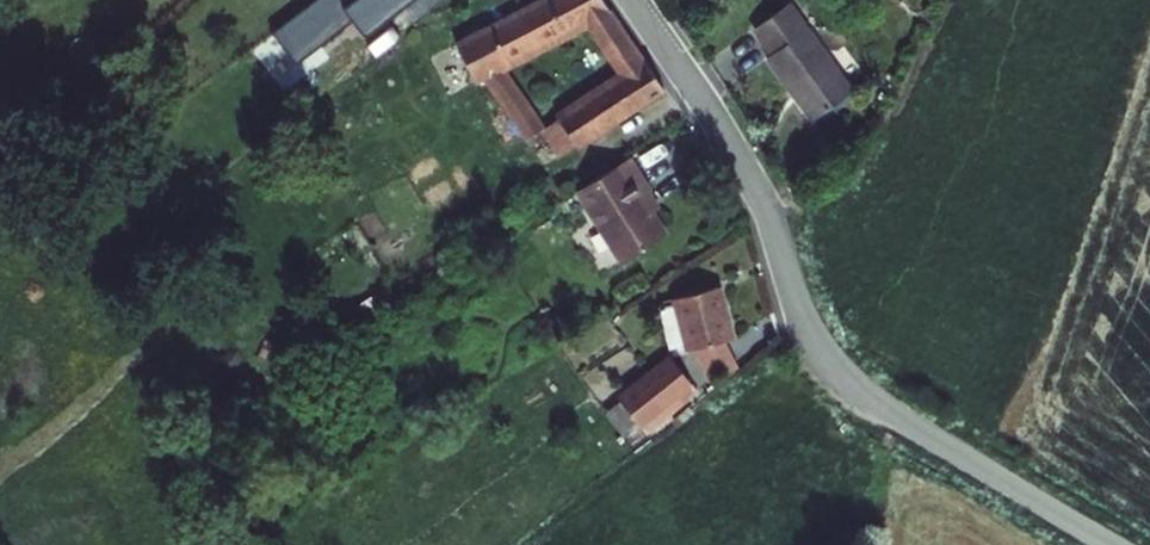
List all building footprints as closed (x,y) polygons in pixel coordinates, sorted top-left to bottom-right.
[(275,27),(305,69),(400,0),(312,0),(275,27)] [(529,136),(544,127),(509,64),(584,25),(617,6),(613,0),(538,0),(459,44),(479,78),(491,72),(529,136)] [(769,54),(814,117),(855,87),(793,2),(760,26),(776,49),(769,54)] [(617,6),(584,25),(617,79),(650,58),(617,6)] [(617,79),(544,127),(562,157),(668,85),(650,58),(617,79)] [(590,181),(637,252),(673,228),(650,192),(657,187),(634,152),(590,181)] [(682,293),(693,347),(698,346),(732,339),(736,338),(725,285),(682,293)] [(732,339),(698,346),(704,375),(738,368),(732,339)] [(626,398),(645,422),(698,382),(680,358),(626,398)]
